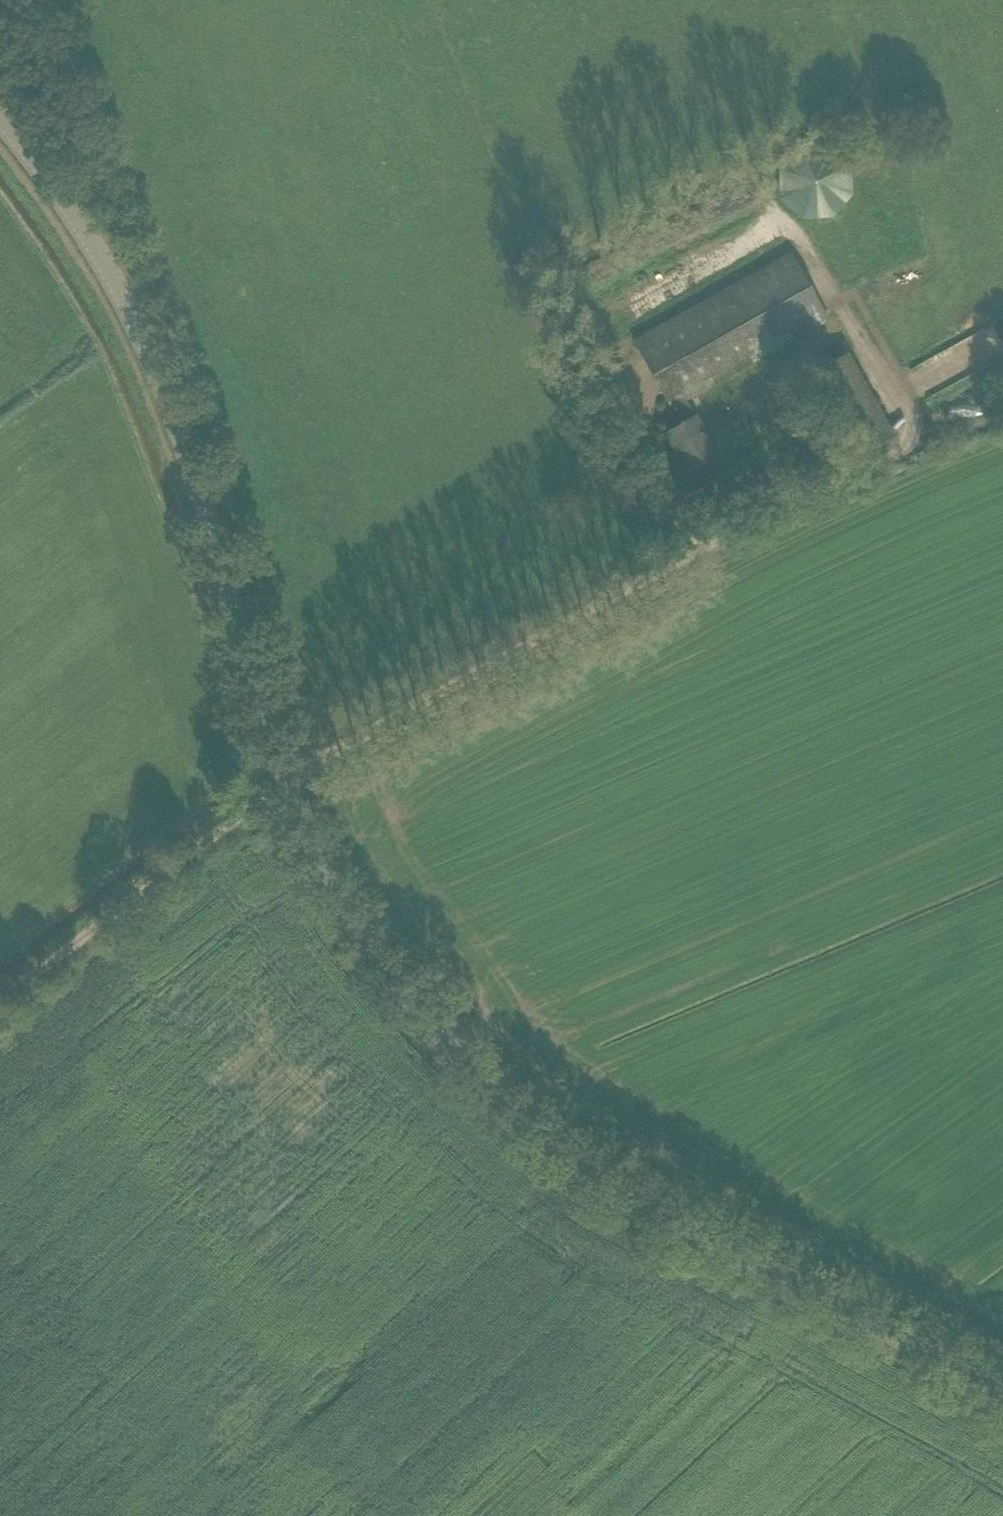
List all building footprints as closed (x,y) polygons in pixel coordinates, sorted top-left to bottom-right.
[(778,167),(779,197),(802,217),(832,215),(852,193),(851,163),(828,144),(798,146),(778,167)] [(666,433),(687,470),(716,454),(685,400),(828,320),(790,253),(633,341),(671,408),(672,407),(682,425),(666,433)] [(805,374),(851,459),(894,435),(848,351),(805,374)] [(714,476),(723,492),(753,475),(744,459),(714,476)]
